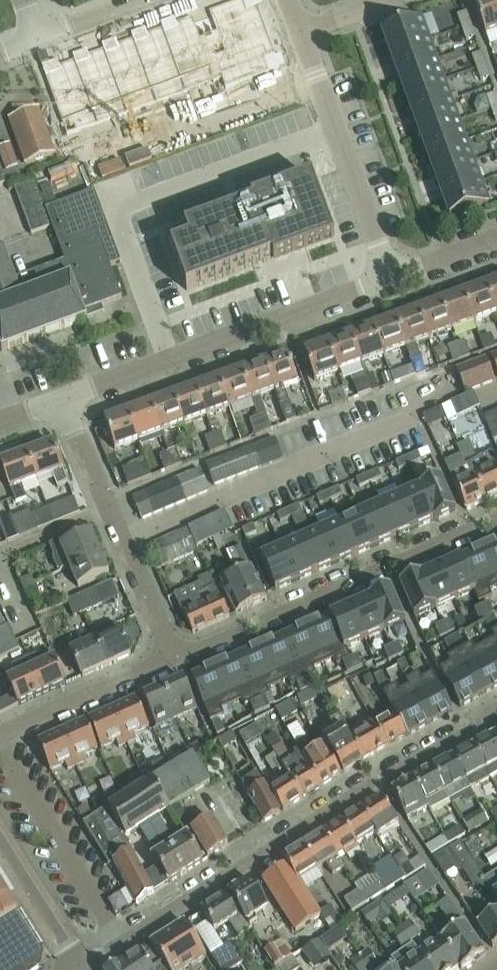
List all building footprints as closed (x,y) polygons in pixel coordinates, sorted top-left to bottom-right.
[(42,71),(66,135),(221,79),(225,88),(280,67),(255,0),(235,0),(208,10),(210,16),(194,21),(192,16),(42,71)] [(481,1),(482,3),(476,5),(475,3),(474,4),(485,35),(496,30),(496,0),(484,0),(481,1)] [(457,16),(461,28),(471,25),(466,13),(457,16)] [(421,19),(383,33),(390,54),(428,40),(421,19)] [(461,28),(466,40),(475,37),(471,25),(461,28)] [(398,74),(436,60),(428,40),(390,54),(398,74)] [(481,53),(471,57),(476,68),(485,65),(481,53)] [(398,74),(405,94),(443,81),(436,60),(398,74)] [(485,65),(476,68),(480,80),(489,77),(485,65)] [(413,115),(451,101),(443,81),(405,94),(413,115)] [(486,97),(491,109),(496,107),(496,98),(496,94),(486,97)] [(413,115),(420,135),(458,121),(451,101),(413,115)] [(24,164),(54,153),(38,108),(8,119),(24,164)] [(428,155),(466,141),(458,121),(420,135),(428,155)] [(428,155),(435,176),(473,162),(466,141),(428,155)] [(18,166),(9,144),(0,147),(0,156),(6,171),(18,166)] [(442,196),(480,182),(473,162),(435,176),(442,196)] [(234,211),(167,236),(187,291),(253,267),(273,259),(274,263),(334,240),(333,237),(312,179),(251,201),(252,204),(234,211)] [(18,200),(39,192),(35,181),(14,189),(18,200)] [(480,182),(442,196),(450,217),(488,203),(480,182)] [(49,185),(41,188),(44,197),(47,205),(55,202),(53,194),(49,185)] [(120,263),(94,191),(45,210),(47,215),(51,226),(64,261),(70,277),(71,276),(84,312),(122,298),(121,297),(110,267),(120,263)] [(22,211),(43,204),(39,192),(18,200),(22,211)] [(27,223),(47,215),(45,210),(43,204),(22,211),(27,223)] [(31,234),(50,227),(51,226),(47,215),(27,223),(31,234)] [(4,244),(0,246),(0,348),(1,351),(87,320),(84,312),(71,276),(70,277),(64,261),(34,273),(40,288),(22,294),(4,244)] [(496,315),(496,280),(485,285),(496,315)] [(473,323),(496,315),(485,285),(462,293),(473,323)] [(450,332),(473,323),(462,293),(439,302),(450,332)] [(428,340),(450,332),(439,302),(416,310),(428,340)] [(427,372),(416,344),(428,340),(416,310),(394,318),(405,348),(406,348),(410,360),(409,361),(411,366),(415,376),(427,372)] [(383,356),(405,348),(394,318),(372,326),(383,356)] [(360,365),(383,356),(372,326),(350,334),(349,335),(360,365)] [(334,335),(335,340),(327,343),(326,343),(337,373),(360,365),(349,335),(350,334),(348,330),(334,335)] [(315,382),(315,381),(337,373),(326,343),(327,343),(325,338),(311,343),(313,348),(303,351),(315,382)] [(460,360),(470,356),(464,341),(455,344),(460,360)] [(453,362),(460,360),(455,344),(448,347),(453,362)] [(272,359),(263,362),(274,391),(287,424),(296,420),(284,387),(297,382),(287,353),(285,354),(284,349),(270,354),(272,359)] [(464,393),(472,390),(494,381),(486,359),(456,370),(464,393)] [(263,362),(240,370),(251,399),(274,391),(263,362)] [(404,368),(390,373),(394,384),(408,379),(415,376),(411,366),(404,368)] [(228,408),(251,399),(240,370),(217,379),(228,408)] [(370,393),(379,389),(373,374),(364,377),(367,383),(366,383),(370,393)] [(205,416),(228,408),(217,379),(194,387),(205,416)] [(358,396),(370,393),(366,383),(355,387),(358,396)] [(183,424),(205,416),(194,387),(172,395),(183,424)] [(348,400),(344,388),(329,393),(333,406),(348,400)] [(168,452),(167,452),(173,468),(182,464),(169,429),(183,424),(172,395),(170,390),(156,395),(158,400),(149,403),(160,433),(161,432),(168,452)] [(457,416),(479,407),(480,407),(474,392),(451,402),(457,416)] [(137,441),(160,433),(149,403),(127,412),(137,441)] [(496,439),(496,411),(484,417),(494,440),(496,439)] [(127,412),(104,420),(115,449),(124,446),(133,442),(137,441),(127,412)] [(266,414),(258,417),(264,433),(272,430),(266,414)] [(264,433),(258,417),(249,421),(255,437),(264,433)] [(218,451),(227,447),(221,431),(212,435),(218,451)] [(473,450),(486,448),(483,434),(471,437),(473,450)] [(210,454),(218,451),(212,435),(204,438),(210,454)] [(271,464),(283,459),(275,438),(263,443),(271,464)] [(468,441),(456,447),(461,455),(466,465),(468,464),(485,501),(496,496),(496,465),(491,453),(477,460),(468,441)] [(68,484),(62,469),(63,469),(53,443),(27,453),(36,479),(52,473),(57,488),(68,484)] [(259,468),(271,464),(263,443),(252,447),(259,468)] [(248,472),(259,468),(252,447),(240,452),(248,472)] [(165,471),(173,468),(167,452),(160,455),(165,471)] [(237,477),(248,472),(240,452),(229,456),(237,477)] [(15,503),(25,499),(20,485),(36,479),(27,453),(0,463),(15,503)] [(418,453),(407,458),(410,465),(421,460),(418,453)] [(466,465),(461,455),(444,463),(466,510),(485,501),(468,464),(466,465)] [(225,481),(237,477),(229,456),(218,460),(225,481)] [(407,458),(396,462),(399,470),(410,465),(407,458)] [(214,485),(225,481),(218,460),(206,465),(214,485)] [(128,485),(151,476),(145,461),(122,470),(128,485)] [(198,496),(209,491),(200,469),(188,474),(198,496)] [(378,470),(367,475),(370,482),(381,478),(378,470)] [(186,501),(198,496),(188,474),(177,478),(186,501)] [(285,508),(311,496),(301,475),(276,486),(285,508)] [(367,475),(356,480),(359,487),(370,482),(367,475)] [(175,505),(186,501),(177,478),(166,483),(175,505)] [(440,478),(420,487),(435,521),(439,519),(439,518),(455,511),(440,478)] [(164,510),(175,505),(166,483),(155,488),(164,510)] [(420,487),(400,496),(415,529),(433,521),(434,521),(435,521),(420,487)] [(152,515),(164,510),(155,488),(143,493),(152,515)] [(338,488),(327,492),(331,500),(342,495),(338,488)] [(327,492),(316,497),(320,505),(331,500),(327,492)] [(141,520),(152,515),(143,493),(132,497),(141,520)] [(400,496),(380,505),(395,538),(415,529),(400,496)] [(52,524),(79,513),(74,498),(47,509),(48,512),(52,524)] [(299,505),(288,510),(291,517),(302,512),(299,505)] [(380,505),(360,513),(375,546),(395,538),(380,505)] [(19,538),(38,530),(52,524),(48,512),(47,509),(32,515),(14,522),(13,522),(15,526),(19,538)] [(288,510),(277,515),(280,522),(291,517),(288,510)] [(212,539),(214,538),(233,530),(224,511),(203,520),(212,539)] [(360,513),(340,522),(355,555),(375,546),(360,513)] [(19,538),(15,526),(13,522),(14,522),(12,516),(0,520),(0,527),(6,543),(19,538)] [(196,547),(212,539),(203,520),(187,528),(196,547)] [(340,522),(320,531),(335,564),(355,555),(340,522)] [(253,525),(242,530),(245,537),(256,533),(253,525)] [(184,557),(196,552),(186,529),(174,534),(184,557)] [(320,531),(301,540),(315,573),(335,564),(320,531)] [(99,554),(90,533),(62,546),(60,541),(49,545),(53,556),(53,559),(57,569),(61,571),(69,567),(99,554)] [(172,562),(184,557),(174,534),(163,539),(172,562)] [(162,567),(172,562),(163,539),(152,544),(162,567)] [(301,540),(281,549),(295,582),(315,573),(301,540)] [(483,548),(496,580),(496,542),(483,548)] [(242,547),(233,551),(243,572),(236,575),(242,588),(244,587),(253,606),(266,600),(264,595),(263,591),(258,582),(252,568),(242,547)] [(459,559),(473,592),(478,603),(492,597),(490,591),(496,587),(496,580),(483,548),(459,559)] [(281,549),(261,557),(275,590),(295,582),(281,549)] [(78,587),(108,574),(99,554),(69,567),(78,587)] [(459,559),(439,567),(453,600),(473,592),(459,559)] [(230,578),(224,566),(216,570),(222,582),(236,614),(253,606),(244,587),(242,588),(236,575),(230,578)] [(421,574),(419,575),(434,609),(453,600),(439,567),(421,575),(421,574)] [(192,634),(211,625),(229,617),(215,586),(208,574),(197,579),(203,591),(178,603),(192,634)] [(416,577),(400,585),(414,617),(434,609),(419,575),(416,576),(416,577)] [(23,588),(32,584),(29,576),(19,580),(23,588)] [(26,596),(36,591),(32,584),(23,588),(26,596)] [(82,613),(102,604),(95,589),(75,597),(82,613)] [(374,595),(370,596),(385,630),(405,622),(390,589),(374,596),(374,595)] [(369,598),(351,606),(366,639),(385,630),(370,596),(368,597),(369,598)] [(73,617),(82,613),(75,597),(66,601),(73,617)] [(489,604),(482,607),(487,618),(494,615),(489,604)] [(351,606),(331,615),(346,648),(366,639),(351,606)] [(482,607),(474,610),(479,621),(487,618),(482,607)] [(0,613),(0,629),(9,625),(3,612),(0,613)] [(331,615),(307,625),(324,664),(334,659),(337,665),(342,663),(350,659),(351,659),(346,648),(331,615)] [(486,620),(492,630),(496,627),(496,623),(493,616),(486,620)] [(450,622),(443,625),(447,635),(455,632),(450,622)] [(106,667),(130,656),(116,623),(92,634),(106,667)] [(20,650),(9,625),(0,629),(0,658),(20,650)] [(307,625),(284,635),(304,680),(311,676),(316,674),(314,668),(324,664),(307,625)] [(443,625),(435,629),(440,639),(447,635),(443,625)] [(491,635),(495,641),(485,646),(496,668),(496,632),(491,635)] [(82,677),(106,667),(92,634),(82,639),(85,644),(70,651),(82,677)] [(284,635),(261,646),(278,684),(288,680),(291,685),(296,683),(304,680),(284,635)] [(458,635),(451,638),(457,648),(464,644),(458,635)] [(451,638),(444,642),(450,652),(457,648),(451,638)] [(399,645),(392,648),(396,658),(404,655),(399,645)] [(261,646),(238,656),(257,700),(264,697),(265,697),(270,694),(268,688),(278,684),(261,646)] [(485,646),(475,651),(472,646),(459,652),(483,695),(496,687),(496,668),(485,646)] [(392,648),(384,651),(389,661),(396,658),(392,648)] [(18,705),(66,684),(62,676),(54,658),(51,651),(37,657),(36,655),(11,666),(17,678),(8,682),(13,694),(18,705)] [(459,652),(447,659),(450,665),(440,671),(460,707),(483,695),(459,652)] [(238,656),(215,666),(232,704),(242,700),(245,706),(250,703),(257,700),(238,656)] [(351,659),(350,659),(355,670),(362,667),(357,656),(351,659)] [(350,659),(342,663),(347,674),(355,670),(350,659)] [(404,660),(397,664),(402,674),(409,670),(404,660)] [(215,666),(191,676),(210,721),(224,715),(222,709),(232,704),(215,666)] [(381,673),(374,677),(379,687),(386,683),(381,673)] [(418,675),(405,682),(408,688),(409,687),(430,724),(452,711),(432,675),(421,680),(418,675)] [(311,676),(304,680),(308,690),(315,686),(311,676)] [(176,718),(197,709),(192,697),(184,679),(163,688),(176,718)] [(304,680),(296,683),(301,693),(308,690),(304,680)] [(334,704),(347,697),(340,685),(327,692),(334,704)] [(396,687),(383,694),(395,717),(396,717),(407,737),(407,736),(430,724),(409,687),(408,688),(399,693),(396,687)] [(156,727),(176,718),(163,688),(143,696),(151,715),(156,727)] [(316,688),(297,697),(301,706),(321,697),(316,688)] [(18,705),(13,694),(0,701),(0,715),(18,705)] [(264,697),(257,700),(262,711),(270,708),(265,697),(264,697)] [(127,744),(136,740),(133,734),(148,728),(136,700),(112,710),(127,744)] [(257,700),(250,703),(255,714),(262,711),(257,700)] [(127,744),(112,710),(88,720),(101,749),(116,742),(118,748),(127,744)] [(330,724),(319,730),(326,742),(325,742),(344,772),(362,761),(348,737),(344,731),(348,729),(340,717),(338,713),(328,719),(330,724)] [(406,737),(395,717),(376,728),(374,723),(373,724),(386,748),(406,737)] [(219,721),(212,724),(217,735),(225,732),(219,721)] [(76,766),(84,762),(82,757),(97,750),(85,722),(61,732),(76,766)] [(362,761),(386,748),(373,724),(348,737),(362,761)] [(76,766),(61,732),(37,743),(50,771),(65,764),(67,770),(76,766)] [(225,747),(237,740),(234,733),(220,740),(225,747)] [(496,774),(496,742),(493,735),(473,746),(490,777),(496,774)] [(198,743),(190,748),(194,755),(202,750),(198,743)] [(282,744),(272,750),(274,754),(278,760),(288,754),(282,744)] [(470,789),(490,777),(473,746),(452,757),(470,789)] [(321,787),(341,774),(329,755),(323,747),(303,759),(307,765),(321,787)] [(185,751),(181,753),(186,760),(189,758),(194,755),(190,748),(185,751)] [(274,775),(283,769),(282,766),(278,760),(274,754),(265,760),(274,775)] [(303,759),(300,754),(282,766),(283,769),(288,777),(290,780),(302,799),(321,787),(307,765),(303,759)] [(169,809),(177,803),(209,784),(193,757),(152,782),(169,809)] [(450,800),(470,789),(452,757),(432,768),(450,800)] [(156,777),(167,770),(161,761),(150,767),(156,777)] [(263,823),(279,813),(250,765),(234,775),(263,823)] [(431,812),(450,800),(432,768),(412,779),(425,802),(428,807),(431,812)] [(132,792),(143,787),(139,775),(127,780),(132,792)] [(425,802),(412,779),(391,790),(406,818),(428,807),(425,802)] [(283,811),(302,799),(290,780),(271,792),(283,811)] [(124,839),(125,838),(154,819),(169,809),(152,782),(131,794),(123,799),(121,801),(111,807),(108,808),(124,839)] [(114,789),(103,794),(107,804),(118,799),(114,789)] [(377,838),(381,835),(398,824),(380,796),(360,809),(374,833),(377,838)] [(179,821),(187,816),(180,804),(172,809),(179,821)] [(85,822),(94,816),(87,805),(78,810),(85,822)] [(124,839),(108,808),(100,814),(99,813),(94,816),(85,822),(83,823),(108,865),(113,862),(136,904),(153,893),(133,857),(130,852),(132,851),(125,838),(124,839)] [(356,844),(374,833),(360,809),(341,821),(356,844)] [(469,834),(489,823),(482,810),(462,821),(469,834)] [(207,858),(228,845),(211,818),(190,831),(207,858)] [(359,848),(356,844),(341,821),(322,833),(337,857),(344,853),(346,856),(359,848)] [(449,845),(449,844),(465,835),(459,826),(449,832),(444,836),(449,845)] [(337,857),(322,833),(303,845),(318,869),(326,864),(332,874),(344,867),(337,857)] [(159,852),(152,856),(158,866),(169,883),(202,862),(192,845),(186,836),(175,843),(169,834),(153,844),(159,852)] [(431,856),(449,845),(444,836),(425,847),(431,856)] [(489,887),(485,880),(460,842),(433,859),(444,875),(456,866),(459,872),(463,870),(473,887),(477,885),(481,891),(489,887)] [(304,890),(324,878),(318,869),(303,845),(283,858),(286,864),(299,881),(304,890)] [(405,880),(409,877),(426,866),(419,857),(398,870),(405,880)] [(386,892),(405,880),(398,870),(390,858),(372,871),(380,883),(385,890),(386,892)] [(262,880),(295,932),(321,916),(319,913),(304,890),(299,881),(286,864),(262,880)] [(429,871),(421,876),(431,891),(438,886),(429,871)] [(485,880),(489,887),(493,895),(496,900),(496,872),(485,880)] [(257,921),(254,916),(264,910),(267,908),(260,896),(249,879),(227,893),(238,910),(243,917),(249,926),(257,921)] [(18,911),(0,883),(0,969),(35,969),(39,967),(38,966),(41,951),(42,950),(18,911)] [(366,903),(385,890),(380,883),(361,895),(366,903)] [(366,903),(361,895),(358,891),(344,900),(352,912),(366,903)] [(239,920),(234,913),(224,896),(201,910),(214,931),(228,922),(238,937),(251,929),(249,926),(243,917),(239,920)] [(448,900),(438,906),(448,920),(435,930),(441,938),(439,939),(459,967),(461,969),(484,953),(460,918),(448,900)] [(496,945),(496,902),(474,919),(492,948),(496,945)] [(331,932),(344,924),(331,905),(319,913),(321,916),(331,932)] [(367,910),(361,914),(368,925),(374,921),(367,910)] [(410,943),(419,937),(409,921),(400,928),(410,943)] [(206,958),(184,922),(150,944),(168,969),(187,969),(206,958)] [(402,949),(410,943),(400,928),(391,934),(402,949)] [(459,967),(439,939),(418,954),(429,969),(454,969),(459,967)] [(319,940),(301,951),(314,969),(322,964),(326,969),(339,969),(340,969),(319,940)] [(211,955),(220,969),(231,969),(243,963),(230,942),(211,955)] [(150,944),(109,969),(168,969),(150,944)] [(273,946),(264,951),(275,968),(294,956),(287,945),(284,946),(277,951),(273,946)] [(418,954),(412,946),(391,961),(397,969),(429,969),(418,954)] [(378,965),(368,950),(357,957),(366,969),(371,969),(378,965)] [(287,969),(289,968),(298,963),(294,956),(275,968),(276,969),(287,969)] [(357,957),(351,961),(356,969),(366,969),(357,957)]
